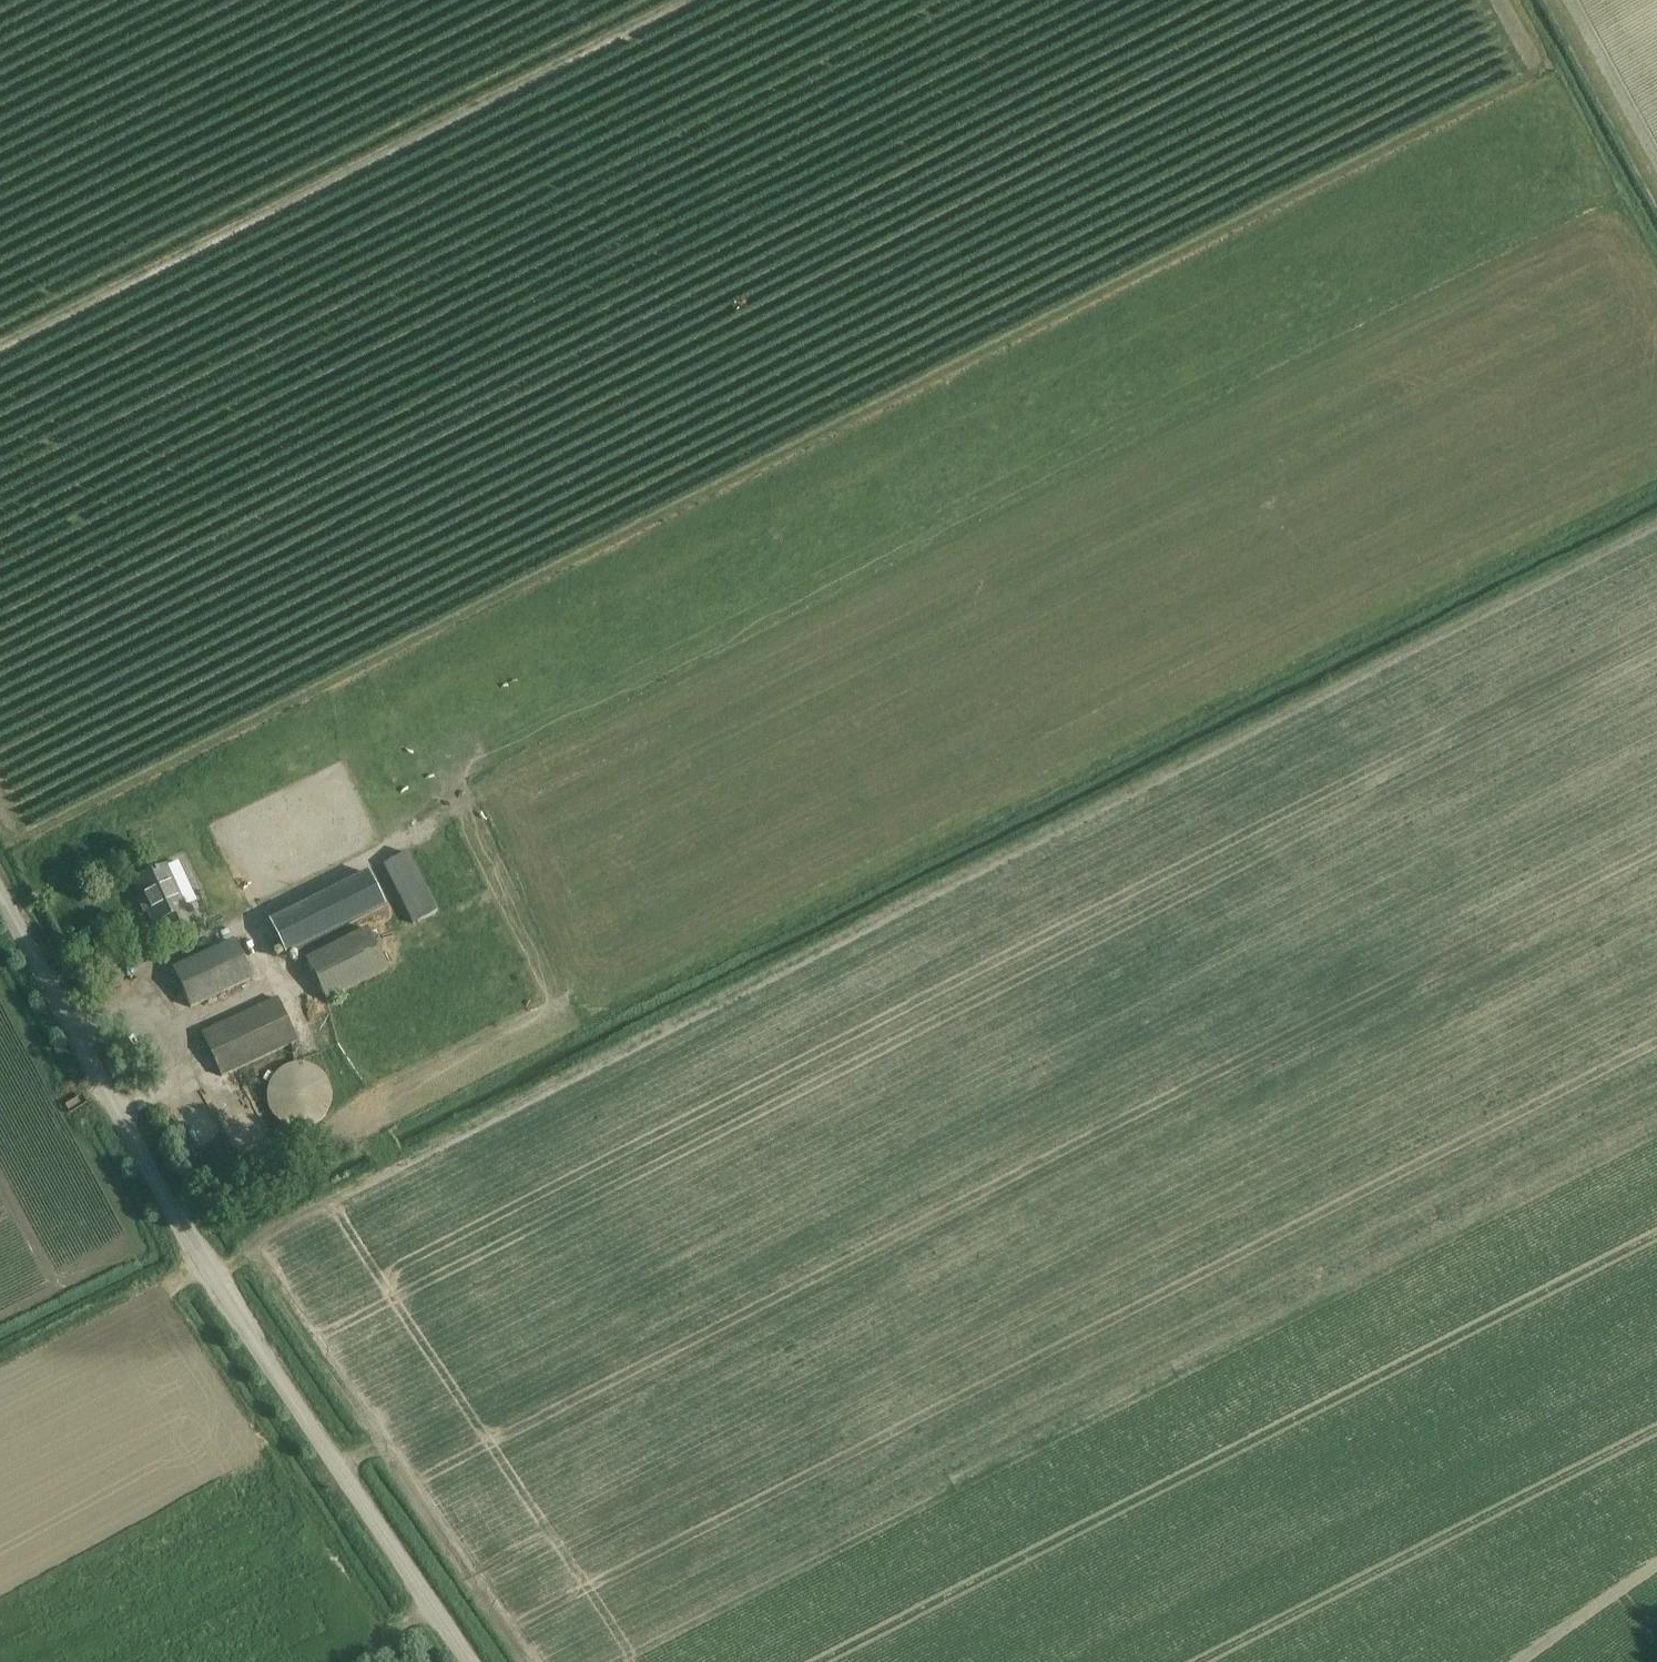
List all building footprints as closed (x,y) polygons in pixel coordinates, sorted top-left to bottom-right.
[(412,926),(435,914),(405,853),(382,866),(412,926)] [(166,866),(135,880),(155,923),(163,920),(169,933),(197,920),(190,906),(185,908),(166,866)] [(285,956),(382,905),(366,874),(268,924),(285,956)] [(324,999),(383,968),(363,930),(305,961),(324,999)] [(190,1008),(249,980),(232,943),(173,971),(190,1008)] [(222,1076),(295,1042),(276,1000),(203,1034),(222,1076)] [(292,1128),(302,1129),(312,1126),(321,1121),(328,1113),(332,1103),(333,1092),(330,1082),(325,1073),(317,1067),(307,1063),(297,1062),(287,1064),(278,1070),(271,1078),(267,1088),(266,1098),(269,1108),(274,1117),(282,1124),(292,1128)]
